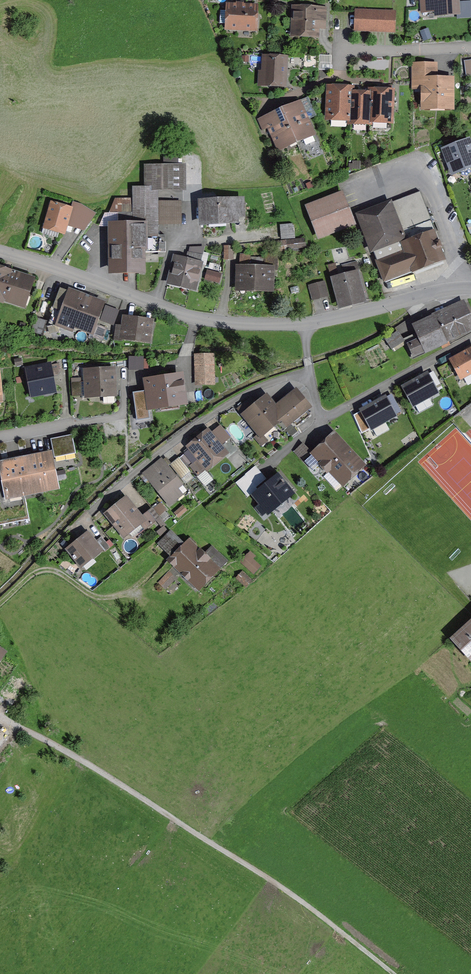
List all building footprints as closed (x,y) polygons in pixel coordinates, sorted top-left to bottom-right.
[(437,15),(458,13),(457,0),(421,0),(422,9),(436,8),(437,15)] [(227,24),(227,28),(255,29),(256,7),(228,6),(228,11),(220,11),(220,23),(227,24)] [(294,8),(293,35),(317,36),(317,25),(326,25),(326,10),(294,8)] [(357,11),(356,29),(364,29),(364,12),(357,11)] [(364,12),(364,29),(371,30),(372,12),(364,12)] [(372,12),(371,30),(378,30),(379,12),(372,12)] [(379,12),(378,30),(386,30),(386,13),(379,12)] [(393,31),(394,13),(386,13),(386,30),(393,31)] [(319,55),(305,54),(304,62),(319,63),(319,55)] [(321,54),(320,69),(332,70),(333,55),(321,54)] [(264,57),(263,84),(284,85),(286,58),(264,57)] [(424,81),(424,107),(451,107),(451,81),(434,81),(434,65),(414,65),(414,81),(424,81)] [(328,117),(350,118),(351,95),(352,90),(329,89),(328,117)] [(390,121),(392,93),(371,92),(371,96),(370,120),(390,121)] [(350,118),(350,121),(370,122),(370,120),(371,96),(351,95),(350,118)] [(315,141),(299,104),(282,111),(295,139),(301,136),(306,145),(315,141)] [(270,127),(279,146),(295,139),(282,111),(259,121),(263,130),(270,127)] [(470,167),(470,166),(470,149),(468,141),(444,150),(453,173),(460,170),(461,172),(464,171),(470,168),(470,167)] [(100,226),(113,226),(144,225),(145,251),(145,252),(165,252),(165,235),(157,235),(157,189),(183,189),(182,166),(146,166),(147,189),(134,189),(134,199),(116,199),(110,213),(107,212),(100,226)] [(373,251),(377,262),(404,252),(401,244),(435,231),(432,221),(420,191),(359,215),(373,251)] [(308,207),(319,236),(353,223),(342,194),(308,207)] [(235,220),(234,214),(243,214),(242,201),(202,203),(203,222),(235,220)] [(52,204),(46,226),(64,231),(70,210),(52,204)] [(160,207),(160,224),(181,224),(181,206),(160,207)] [(76,207),(70,226),(77,228),(82,209),(76,207)] [(280,225),(282,239),(294,238),(293,224),(280,225)] [(141,251),(145,251),(144,225),(113,226),(113,270),(141,270),(141,251)] [(442,247),(435,231),(401,244),(404,252),(377,262),(385,280),(414,269),(416,272),(443,262),(438,249),(442,247)] [(287,240),(288,247),(305,246),(305,239),(287,240)] [(225,246),(225,259),(233,259),(233,246),(225,246)] [(191,287),(195,271),(198,272),(202,255),(187,252),(185,260),(177,258),(171,282),(191,287)] [(241,255),(239,287),(270,288),(271,270),(277,270),(277,259),(276,253),(265,253),(265,258),(250,258),(250,256),(241,255)] [(342,266),(345,276),(356,273),(359,272),(356,263),(342,266)] [(27,296),(32,279),(0,269),(0,298),(20,304),(23,295),(27,296)] [(209,269),(206,279),(220,284),(224,273),(209,269)] [(363,300),(356,273),(345,276),(334,279),(341,305),(363,300)] [(309,285),(313,300),(328,296),(324,281),(309,285)] [(70,324),(91,332),(94,323),(101,303),(62,289),(54,310),(62,313),(57,324),(69,329),(70,324)] [(438,340),(470,325),(470,324),(462,304),(429,319),(429,320),(416,327),(419,334),(405,341),(412,356),(440,343),(438,340)] [(122,340),(123,337),(149,340),(151,322),(125,319),(124,326),(117,325),(115,339),(122,340)] [(36,320),(33,330),(42,333),(46,323),(36,320)] [(107,328),(94,323),(91,332),(88,338),(102,340),(107,328)] [(387,339),(391,347),(402,340),(397,332),(387,339)] [(452,360),(462,377),(470,372),(470,349),(452,360)] [(197,356),(197,384),(213,383),(212,355),(197,356)] [(129,369),(149,369),(149,357),(143,357),(129,357),(129,369)] [(40,390),(41,393),(54,391),(49,365),(36,368),(36,370),(28,372),(32,392),(40,390)] [(114,402),(115,401),(114,371),(86,372),(87,392),(95,391),(95,394),(103,394),(103,401),(105,403),(114,402)] [(414,404),(436,392),(426,375),(404,387),(414,404)] [(73,396),(84,396),(83,378),(73,378),(73,396)] [(176,378),(148,382),(149,390),(150,397),(151,406),(180,402),(176,378)] [(150,397),(149,390),(133,393),(137,420),(150,418),(147,397),(150,397)] [(260,433),(281,416),(287,423),(308,406),(296,392),(276,409),(267,397),(245,415),(260,433)] [(253,397),(237,406),(242,414),(258,405),(253,397)] [(363,410),(372,428),(401,412),(397,405),(390,409),(384,398),(363,410)] [(200,458),(207,467),(225,453),(208,432),(190,447),(192,448),(185,454),(193,464),(200,458)] [(267,441),(260,433),(255,437),(261,446),(267,441)] [(71,435),(51,439),(54,453),(74,449),(71,435)] [(313,470),(320,463),(327,471),(346,452),(332,436),(312,455),(302,444),(295,451),(313,470)] [(7,498),(24,495),(57,488),(50,452),(0,462),(0,465),(7,498)] [(344,480),(359,466),(346,452),(327,471),(328,471),(332,467),(344,480)] [(170,465),(181,479),(191,472),(179,457),(170,465)] [(176,498),(172,492),(181,484),(162,460),(150,471),(148,468),(143,472),(169,504),(176,498)] [(24,495),(7,498),(0,465),(0,525),(29,519),(24,495)] [(255,467),(237,483),(247,496),(256,488),(255,487),(265,479),(255,467)] [(262,504),(265,502),(270,508),(291,492),(279,477),(270,485),(269,483),(266,483),(264,485),(263,487),(265,489),(256,496),(262,504)] [(108,514),(124,534),(140,521),(141,520),(141,519),(125,500),(108,514)] [(153,521),(147,514),(141,519),(141,520),(140,521),(145,527),(149,524),(152,523),(152,522),(153,521)] [(172,532),(159,544),(167,552),(179,539),(172,532)] [(76,558),(81,564),(99,549),(87,534),(69,549),(74,556),(73,556),(75,559),(76,558)] [(96,541),(105,552),(110,547),(101,536),(96,541)] [(199,584),(217,567),(208,558),(203,553),(198,558),(184,544),(162,567),(168,572),(177,563),(199,584)] [(211,555),(208,558),(217,567),(219,565),(220,566),(225,560),(211,547),(207,551),(211,555)] [(260,566),(252,559),(255,556),(250,552),(241,562),(254,573),(260,566)] [(236,578),(246,587),(251,581),(241,572),(236,578)] [(169,573),(160,582),(166,588),(175,578),(169,573)] [(454,639),(470,658),(470,623),(454,639)]
